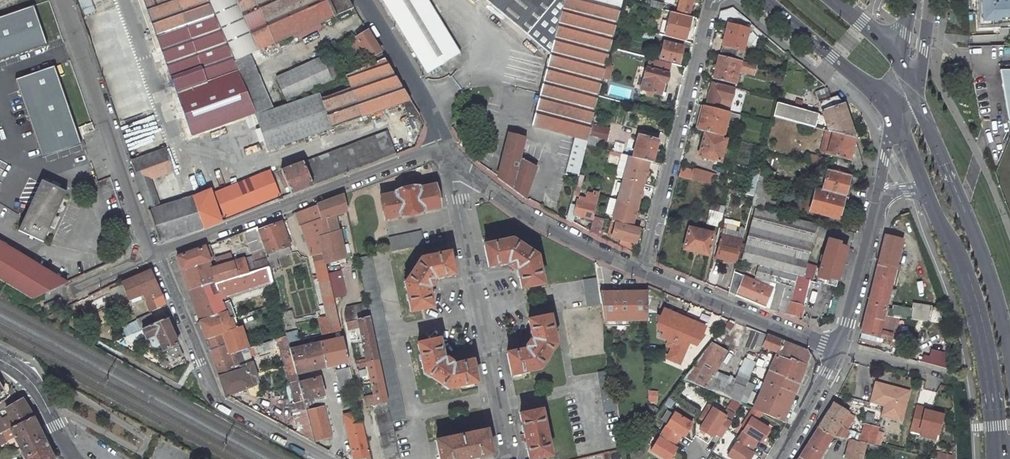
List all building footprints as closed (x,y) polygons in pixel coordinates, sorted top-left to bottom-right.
[(254,112),(240,82),(205,0),(142,0),(191,135),(254,112)] [(240,82),(256,75),(257,74),(247,53),(353,8),(348,0),(205,0),(240,82)] [(427,0),(382,0),(425,74),(459,54),(427,0)] [(622,0),(484,0),(551,56),(532,125),(574,137),(565,174),(577,178),(585,148),(588,138),(591,127),(598,98),(603,80),(606,66),(622,0)] [(691,14),(695,0),(679,0),(677,11),(691,14)] [(976,12),(978,29),(998,28),(997,25),(1009,24),(1009,0),(975,0),(976,12)] [(722,48),(745,53),(750,29),(751,22),(733,7),(720,12),(719,18),(727,21),(722,48)] [(48,45),(35,8),(0,20),(0,61),(48,45)] [(670,12),(664,35),(687,41),(693,17),(670,12)] [(100,40),(120,33),(115,19),(95,26),(100,40)] [(85,29),(90,44),(100,40),(95,26),(85,29)] [(368,32),(356,39),(361,49),(358,51),(366,65),(383,57),(368,32)] [(685,46),(663,41),(659,60),(680,66),(685,46)] [(738,84),(740,73),(747,75),(754,77),(757,65),(750,63),(718,55),(712,80),(737,86),(738,84)] [(347,84),(318,95),(317,93),(255,115),(267,150),(397,105),(409,100),(383,57),(366,65),(344,74),(347,84)] [(325,65),(322,57),(276,78),(285,100),(331,80),(325,65)] [(325,65),(331,80),(339,77),(333,62),(325,65)] [(606,66),(603,80),(609,81),(613,68),(606,66)] [(18,82),(44,158),(83,145),(57,67),(18,82)] [(669,75),(646,69),(641,90),(660,96),(663,84),(666,85),(669,75)] [(999,70),(1008,121),(1009,120),(1009,70),(999,70)] [(270,107),(256,75),(240,82),(254,112),(254,114),(270,107)] [(711,82),(705,104),(719,107),(720,99),(733,102),(736,89),(711,82)] [(822,112),(846,103),(837,97),(831,99),(827,88),(816,92),(822,112)] [(418,115),(409,100),(397,105),(407,121),(418,115)] [(737,104),(730,103),(728,112),(732,113),(736,112),(737,104)] [(846,103),(822,112),(823,116),(825,131),(858,139),(846,103)] [(781,104),(778,104),(774,117),(825,131),(823,116),(781,104)] [(724,137),(732,113),(728,112),(702,106),(697,130),(704,133),(724,137)] [(81,137),(93,133),(90,125),(78,129),(81,137)] [(600,141),(607,143),(610,132),(591,127),(588,138),(600,141)] [(311,184),(393,152),(385,130),(302,163),(311,184)] [(526,135),(509,131),(497,175),(497,177),(512,189),(520,159),(526,135)] [(825,131),(820,154),(852,162),(858,139),(825,131)] [(729,139),(724,137),(704,133),(697,157),(723,165),(724,163),(729,139)] [(651,163),(658,141),(639,136),(633,157),(632,160),(649,163),(651,163)] [(597,151),(600,141),(588,138),(585,148),(597,151)] [(190,198),(159,208),(148,178),(191,164),(182,139),(176,141),(177,144),(153,153),(153,151),(130,159),(128,160),(157,242),(202,228),(219,220),(210,189),(190,198)] [(819,156),(807,153),(805,163),(807,164),(824,168),(826,158),(819,156)] [(623,179),(643,184),(649,163),(632,160),(633,157),(629,156),(623,179)] [(605,160),(600,158),(596,173),(602,174),(605,160)] [(525,198),(535,167),(520,159),(512,189),(525,198)] [(300,163),(299,160),(281,166),(282,170),(300,163)] [(289,193),(291,193),(312,185),(311,184),(302,163),(300,163),(282,170),(279,171),(289,193)] [(677,177),(697,183),(704,184),(708,172),(692,168),(691,170),(680,167),(677,177)] [(775,172),(762,168),(759,179),(772,183),(775,172)] [(852,175),(828,168),(822,189),(847,195),(852,175)] [(279,194),(270,171),(214,192),(223,215),(279,194)] [(623,179),(618,201),(637,206),(643,184),(623,179)] [(43,243),(65,193),(41,182),(18,232),(43,243)] [(439,207),(434,183),(379,196),(385,220),(439,207)] [(762,210),(768,186),(757,183),(754,196),(751,206),(751,207),(762,210)] [(816,187),(809,212),(841,220),(847,195),(822,189),(816,187)] [(592,194),(587,192),(585,201),(597,204),(599,195),(592,194)] [(343,195),(316,204),(321,218),(326,234),(319,236),(323,249),(321,250),(323,255),(332,297),(343,295),(343,287),(336,257),(343,255),(334,214),(346,210),(343,195)] [(585,201),(577,199),(576,205),(574,213),(593,218),(597,204),(585,201)] [(615,223),(632,228),(637,206),(618,201),(611,199),(607,214),(614,216),(612,222),(615,223)] [(307,208),(312,222),(315,221),(321,218),(316,204),(307,208)] [(576,205),(570,204),(567,217),(572,220),(574,213),(576,205)] [(724,213),(709,209),(706,226),(719,229),(724,213)] [(804,264),(814,227),(802,224),(773,216),(756,212),(743,261),(801,276),(804,264)] [(321,218),(315,221),(319,236),(326,234),(321,218)] [(264,254),(289,245),(280,222),(256,231),(264,254)] [(612,237),(634,244),(638,230),(632,228),(615,223),(612,237)] [(716,231),(688,225),(682,249),(709,255),(716,231)] [(737,263),(744,234),(726,230),(722,229),(715,258),(737,263)] [(425,244),(422,231),(389,237),(391,251),(425,244)] [(888,308),(905,239),(885,233),(862,333),(881,338),(886,316),(888,308)] [(221,246),(236,241),(234,235),(219,241),(221,246)] [(323,249),(319,236),(313,237),(316,256),(323,255),(321,250),(323,249)] [(843,240),(829,237),(817,277),(832,281),(833,278),(841,280),(851,246),(843,244),(843,240)] [(511,239),(483,245),(487,267),(506,262),(508,264),(507,264),(514,269),(514,268),(517,269),(521,288),(542,284),(537,257),(511,239)] [(30,300),(66,283),(0,244),(0,282),(30,300)] [(188,289),(247,272),(243,258),(209,269),(207,262),(209,261),(202,247),(176,257),(188,289)] [(296,250),(265,261),(267,266),(268,270),(299,258),(296,250)] [(453,273),(449,252),(420,258),(404,283),(410,311),(432,307),(428,286),(430,286),(434,279),(433,277),(453,273)] [(316,256),(313,257),(329,333),(340,330),(332,297),(323,255),(316,256)] [(405,419),(370,255),(356,258),(365,303),(390,422),(405,419)] [(254,270),(251,262),(250,256),(243,258),(247,272),(254,270)] [(265,258),(251,262),(254,270),(267,266),(265,261),(265,258)] [(801,279),(810,281),(814,267),(804,264),(801,276),(800,278),(801,279)] [(221,299),(271,281),(268,270),(267,266),(254,270),(247,272),(215,282),(221,299)] [(778,283),(770,310),(800,319),(807,292),(798,289),(801,279),(800,278),(760,267),(757,277),(778,283)] [(152,271),(123,284),(130,300),(143,295),(150,312),(166,304),(152,271)] [(773,289),(744,277),(734,273),(733,272),(728,292),(765,308),(773,289)] [(807,292),(810,281),(801,279),(798,289),(807,292)] [(596,280),(582,282),(586,309),(600,307),(598,294),(596,280)] [(188,289),(199,321),(225,311),(221,299),(215,282),(188,289)] [(648,321),(648,292),(622,293),(624,321),(648,321)] [(622,293),(598,294),(600,307),(604,329),(617,328),(616,321),(624,321),(622,293)] [(59,301),(44,308),(48,317),(64,309),(59,301)] [(365,303),(345,307),(344,313),(347,328),(357,325),(365,358),(366,362),(357,364),(358,368),(366,366),(374,399),(375,404),(372,404),(384,458),(398,458),(390,422),(365,303)] [(913,308),(911,319),(930,322),(932,305),(914,303),(913,308)] [(900,318),(911,319),(913,308),(894,305),(893,309),(888,308),(886,316),(900,318)] [(671,348),(685,316),(677,312),(675,317),(672,316),(672,314),(663,310),(659,318),(657,317),(657,330),(663,332),(661,337),(668,341),(666,345),(671,348)] [(225,311),(199,321),(206,340),(223,334),(232,331),(225,311)] [(158,313),(142,320),(147,330),(163,323),(158,313)] [(550,315),(527,319),(531,338),(530,340),(529,339),(525,345),(526,346),(525,348),(505,352),(510,374),(539,368),(555,343),(550,315)] [(694,346),(702,337),(700,336),(704,328),(695,324),(694,326),(690,324),(692,320),(685,316),(671,348),(666,359),(678,365),(688,344),(694,346)] [(879,345),(898,351),(901,335),(897,334),(900,318),(886,316),(881,338),(879,345)] [(155,346),(174,362),(183,359),(168,320),(163,323),(147,330),(151,339),(152,338),(155,346)] [(881,338),(862,333),(860,339),(879,345),(881,338)] [(206,340),(219,376),(234,371),(234,368),(231,359),(229,353),(223,334),(206,340)] [(760,334),(755,346),(761,349),(766,337),(760,334)] [(290,347),(287,336),(280,338),(283,349),(288,347),(290,347)] [(346,359),(341,336),(291,349),(289,350),(295,372),(346,359)] [(447,387),(476,381),(471,360),(452,364),(450,363),(451,362),(445,357),(444,358),(443,357),(439,337),(416,342),(422,370),(447,387)] [(775,356),(753,411),(762,415),(782,423),(809,359),(807,353),(766,337),(761,349),(760,349),(775,356)] [(718,364),(724,354),(708,346),(700,356),(718,364)] [(295,372),(289,350),(288,347),(283,349),(280,349),(295,405),(291,406),(293,413),(305,410),(304,409),(303,402),(297,382),(295,372)] [(951,354),(932,348),(931,356),(925,355),(923,362),(956,371),(951,354)] [(231,359),(241,355),(239,350),(229,353),(231,359)] [(234,368),(244,365),(241,355),(231,359),(234,368)] [(694,365),(681,380),(704,390),(737,404),(743,390),(745,385),(733,379),(732,382),(712,374),(718,364),(700,356),(693,364),(694,365)] [(353,387),(348,366),(335,369),(340,390),(353,387)] [(219,376),(225,394),(251,385),(255,384),(252,377),(256,376),(254,371),(247,373),(245,367),(234,371),(219,376)] [(610,369),(597,371),(605,421),(619,418),(610,369)] [(321,394),(317,377),(297,382),(303,402),(307,401),(306,398),(321,394)] [(881,417),(903,422),(911,390),(876,380),(873,391),(870,402),(884,406),(881,417)] [(743,407),(749,393),(743,390),(737,404),(743,407)] [(34,418),(23,402),(7,411),(10,418),(15,428),(34,418)] [(834,402),(818,428),(835,437),(846,439),(857,416),(834,402)] [(920,437),(936,441),(937,436),(939,435),(945,413),(916,406),(910,431),(921,434),(920,437)] [(331,436),(323,407),(308,411),(316,440),(331,436)] [(648,407),(648,421),(656,410),(648,407)] [(550,454),(540,408),(518,412),(528,458),(550,454)] [(704,424),(712,411),(708,408),(700,421),(704,424)] [(293,413),(299,435),(314,443),(305,410),(293,413)] [(354,411),(342,414),(352,458),(368,454),(360,421),(356,422),(354,411)] [(719,440),(724,432),(728,426),(724,422),(726,419),(712,411),(704,424),(699,431),(712,440),(714,437),(719,440)] [(756,426),(762,415),(753,411),(742,428),(745,430),(751,422),(756,426)] [(665,424),(671,416),(665,412),(659,420),(665,424)] [(660,432),(675,441),(679,436),(682,438),(690,425),(673,413),(671,416),(665,424),(660,432)] [(10,418),(1,423),(0,421),(0,436),(2,435),(8,432),(11,430),(15,428),(10,418)] [(34,418),(15,428),(11,430),(18,445),(23,455),(25,458),(54,458),(34,418)] [(754,448),(756,445),(759,447),(767,434),(756,426),(751,422),(745,430),(740,439),(754,448)] [(880,428),(864,423),(859,440),(881,446),(882,443),(884,432),(878,430),(880,428)] [(835,437),(818,428),(798,458),(821,458),(835,437)] [(486,429),(435,440),(438,458),(462,458),(491,453),(486,429)] [(18,445),(11,430),(8,432),(9,433),(3,436),(9,449),(18,445)] [(647,451),(660,458),(668,458),(674,449),(671,447),(675,441),(660,432),(647,451)] [(9,449),(3,436),(2,435),(0,436),(0,454),(9,449)] [(727,458),(751,458),(749,456),(754,448),(740,439),(727,458)] [(849,439),(844,458),(848,458),(863,458),(867,444),(849,439)] [(937,448),(935,458),(957,458),(956,446),(952,447),(952,451),(937,448)]
